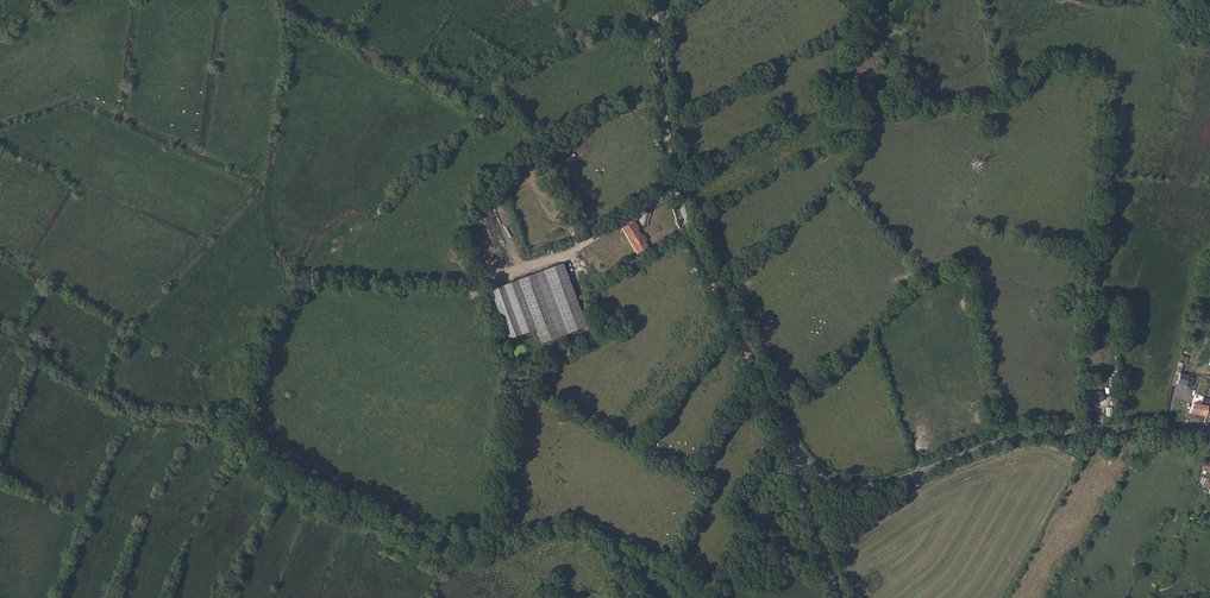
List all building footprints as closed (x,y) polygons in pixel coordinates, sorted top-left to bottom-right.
[(502,217),(505,235),(513,233),(509,216),(502,217)] [(633,223),(621,229),(637,255),(648,248),(644,242),(641,237),(637,230),(633,223)] [(561,265),(517,281),(535,330),(540,344),(585,328),(561,265)] [(535,330),(517,281),(490,291),(508,340),(535,330)] [(1187,363),(1188,356),(1180,354),(1179,362),(1187,363)] [(1175,374),(1173,382),(1176,382),(1175,384),(1184,387),(1187,377),(1175,374)] [(1094,398),(1094,401),(1103,401),(1102,393),(1089,393),(1089,398),(1094,398)] [(1202,398),(1200,405),(1194,404),(1188,413),(1205,416),(1207,406),(1209,407),(1209,404),(1209,400),(1202,398)] [(1202,471),(1209,473),(1209,463),(1205,461),(1202,471)]
